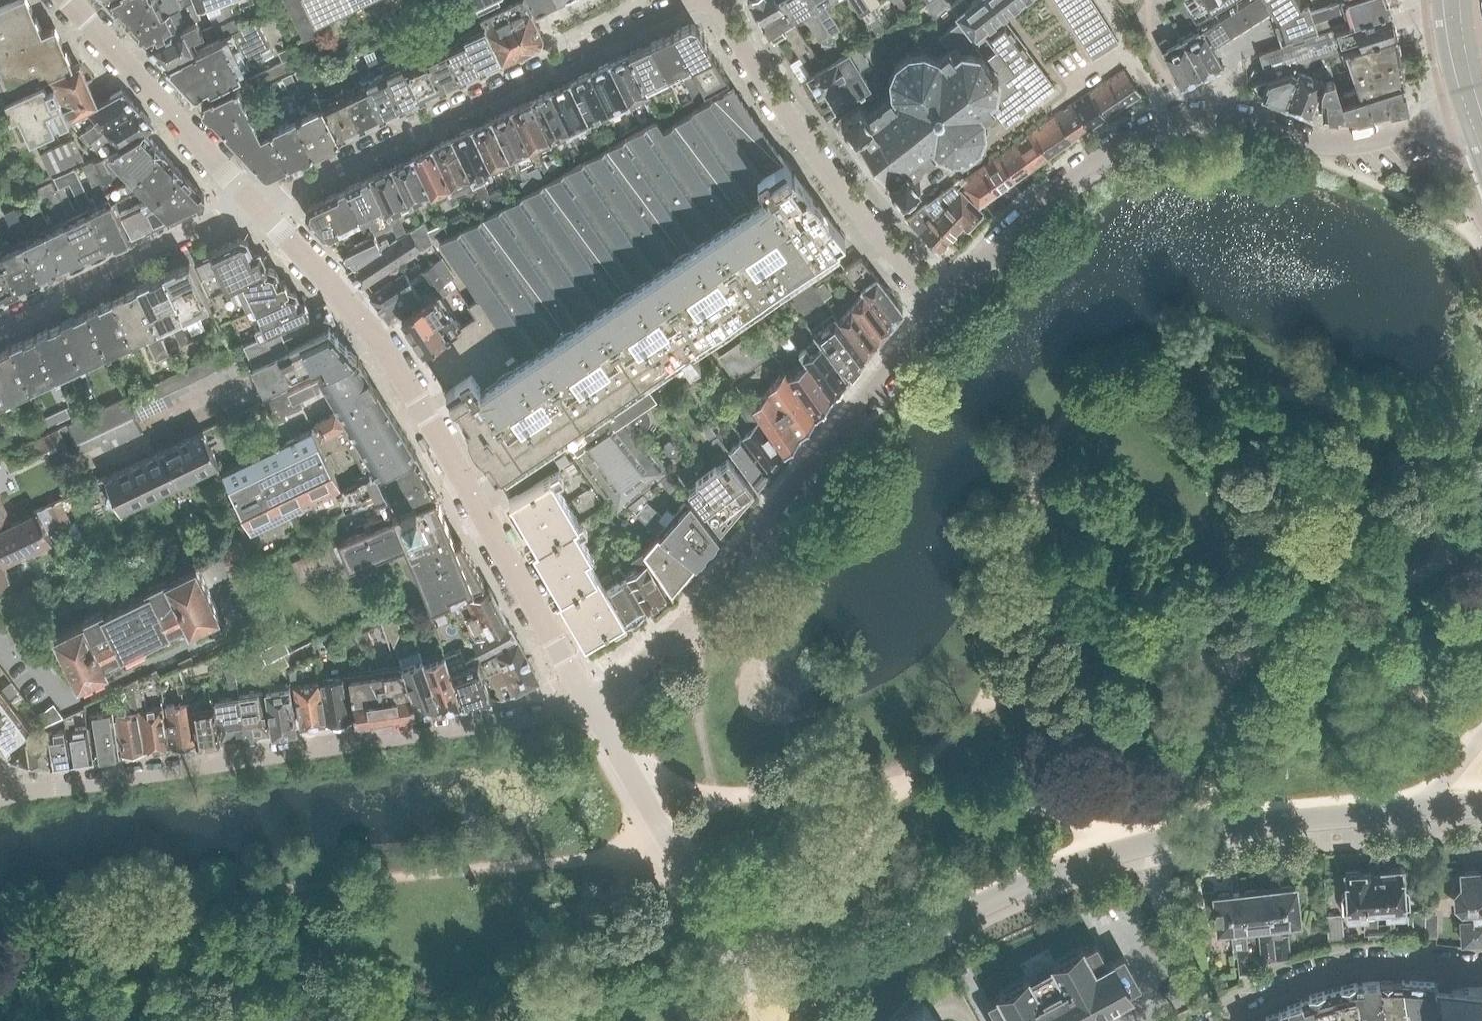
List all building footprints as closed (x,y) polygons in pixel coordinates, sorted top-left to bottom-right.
[(117,13),(146,0),(106,0),(117,13)] [(192,2),(191,0),(146,0),(117,13),(131,29),(162,15),(192,2)] [(145,44),(164,66),(193,51),(240,27),(229,0),(191,0),(192,2),(199,18),(200,18),(197,11),(204,8),(206,14),(209,14),(213,25),(199,30),(195,19),(145,44)] [(302,41),(322,31),(315,16),(347,0),(283,0),(302,41)] [(481,23),(484,30),(499,61),(542,40),(528,12),(523,0),(470,0),(481,23)] [(553,0),(527,0),(532,10),(553,0)] [(777,0),(750,0),(768,29),(772,37),(783,31),(794,49),(799,57),(810,74),(820,68),(805,42),(798,32),(789,16),(777,0)] [(826,29),(806,0),(777,0),(789,16),(799,10),(814,36),(815,35),(831,61),(858,45),(856,41),(846,47),(842,41),(836,45),(827,31),(826,29)] [(826,29),(827,31),(838,24),(825,3),(830,0),(806,0),(826,29)] [(872,100),(874,104),(865,111),(858,101),(842,112),(838,115),(839,117),(836,118),(837,121),(834,123),(835,125),(838,122),(846,131),(842,134),(843,136),(847,133),(849,135),(852,132),(853,133),(855,132),(863,144),(862,146),(864,147),(860,150),(861,151),(865,149),(873,160),(870,163),(872,165),(875,162),(876,164),(878,163),(888,176),(886,177),(887,178),(884,180),(886,182),(882,185),(883,186),(887,184),(894,193),(891,196),(892,198),(896,195),(897,197),(900,194),(900,195),(916,183),(906,168),(916,161),(918,165),(923,161),(921,158),(934,148),(943,154),(942,159),(947,160),(948,155),(958,154),(962,160),(966,158),(968,161),(977,155),(975,151),(978,149),(974,143),(977,135),(982,136),(983,132),(978,130),(976,118),(991,107),(1002,123),(1053,88),(1024,45),(1015,31),(1009,23),(1007,24),(1002,15),(1022,0),(973,0),(956,14),(961,20),(941,34),(952,49),(936,61),(934,60),(923,55),(924,50),(920,49),(918,54),(909,54),(908,49),(903,51),(904,57),(898,62),(894,59),(891,62),(895,66),(891,74),(887,73),(886,77),(891,78),(893,90),(879,100),(876,97),(872,100)] [(866,24),(869,23),(876,34),(884,29),(870,6),(868,4),(865,0),(853,0),(866,24)] [(906,16),(912,13),(903,0),(895,0),(906,16)] [(933,14),(948,4),(946,0),(923,0),(933,14)] [(1094,57),(1118,41),(1092,0),(1056,0),(1094,57)] [(1196,22),(1215,9),(1228,0),(1182,0),(1196,22)] [(1215,9),(1231,33),(1249,20),(1235,0),(1228,0),(1215,9)] [(1267,8),(1261,0),(1235,0),(1249,20),(1267,8)] [(1332,1),(1335,0),(1261,0),(1267,8),(1269,7),(1272,15),(1304,3),(1306,10),(1332,1)] [(1313,31),(1314,32),(1282,43),(1283,46),(1390,9),(1387,0),(1335,0),(1332,1),(1306,10),(1313,31)] [(40,32),(28,7),(26,6),(24,5),(21,4),(19,3),(16,2),(14,2),(11,2),(8,2),(6,3),(0,8),(0,51),(40,32)] [(192,2),(162,15),(131,29),(145,44),(195,19),(199,18),(192,2)] [(1272,15),(1282,43),(1314,32),(1313,31),(1306,10),(1304,3),(1272,15)] [(1390,8),(1390,9),(1283,46),(1259,54),(1266,76),(1295,68),(1318,61),(1318,57),(1351,46),(1394,33),(1390,8)] [(1212,45),(1231,33),(1215,9),(1196,22),(1212,45)] [(462,40),(477,71),(499,61),(484,30),(481,23),(465,31),(459,18),(454,21),(462,40)] [(193,51),(164,66),(190,94),(265,58),(261,50),(269,46),(256,20),(240,27),(193,51)] [(433,30),(442,49),(458,81),(477,71),(462,40),(454,21),(450,23),(456,35),(442,41),(436,28),(433,30)] [(688,25),(668,34),(700,94),(700,95),(729,81),(714,57),(696,26),(688,25)] [(7,94),(71,66),(59,39),(48,28),(40,32),(0,51),(0,97),(0,98),(7,94)] [(419,51),(438,90),(458,81),(442,49),(433,30),(429,32),(435,44),(419,51)] [(1201,31),(1181,42),(1199,74),(1218,63),(1201,31)] [(1355,72),(1368,68),(1366,62),(1374,60),(1376,66),(1399,59),(1394,33),(1351,46),(1356,64),(1352,64),(1355,72)] [(700,95),(700,94),(668,34),(646,45),(665,80),(669,89),(673,88),(669,78),(680,73),(692,99),(700,95)] [(1180,85),(1199,74),(1181,42),(1161,52),(1180,85)] [(277,53),(282,62),(296,55),(292,45),(277,53)] [(669,89),(665,80),(646,45),(627,54),(644,90),(657,84),(661,93),(669,89)] [(820,68),(810,74),(806,76),(817,93),(823,89),(833,105),(868,84),(858,69),(869,62),(858,45),(831,61),(820,68)] [(394,50),(418,100),(438,90),(419,51),(402,59),(397,48),(394,50)] [(374,59),(383,77),(398,109),(418,100),(394,50),(389,52),(393,63),(381,68),(376,58),(374,59)] [(644,91),(644,90),(627,54),(606,64),(627,104),(628,107),(643,100),(651,121),(656,118),(644,91)] [(296,55),(282,62),(255,76),(259,85),(301,63),(296,55)] [(799,57),(789,63),(800,80),(806,76),(810,74),(799,57)] [(363,87),(378,119),(398,109),(383,77),(374,59),(367,62),(372,72),(361,77),(356,67),(354,68),(363,87)] [(1369,72),(1368,68),(1355,72),(1357,78),(1360,77),(1363,83),(1401,71),(1399,59),(1376,66),(1377,70),(1369,72)] [(1310,113),(1311,113),(1329,79),(1326,60),(1315,64),(1316,75),(1298,68),(1284,103),(1310,113)] [(71,66),(7,94),(0,98),(8,115),(18,111),(29,138),(65,121),(64,120),(95,104),(77,63),(71,66)] [(343,96),(358,128),(378,119),(363,87),(354,68),(349,71),(354,81),(341,87),(331,64),(328,66),(343,96)] [(628,107),(627,104),(606,64),(587,73),(608,113),(609,116),(628,107)] [(322,106),(336,139),(358,128),(343,96),(328,66),(319,70),(325,83),(329,81),(334,92),(318,99),(322,106)] [(304,67),(303,67),(294,71),(298,80),(308,75),(304,67)] [(1122,68),(1103,81),(1121,105),(1138,93),(1122,68)] [(1284,103),(1298,68),(1295,68),(1266,76),(1252,80),(1249,90),(1284,103)] [(1363,83),(1366,95),(1370,113),(1401,106),(1401,105),(1404,100),(1406,100),(1403,83),(1401,71),(1363,83)] [(568,82),(587,123),(589,126),(609,116),(608,113),(587,73),(568,82)] [(299,90),(291,74),(282,78),(286,86),(289,85),(293,92),(299,90)] [(1370,113),(1366,95),(1350,99),(1342,75),(1329,79),(1311,113),(1322,114),(1356,117),(1370,113)] [(1103,117),(1121,105),(1103,81),(1085,93),(1103,117)] [(589,126),(587,123),(568,82),(548,92),(567,133),(572,144),(575,142),(571,134),(589,126)] [(437,242),(474,299),(559,429),(575,450),(571,453),(616,514),(668,472),(627,418),(656,396),(639,374),(823,250),(844,237),(825,213),(803,186),(793,172),(793,173),(782,158),(766,136),(750,113),(732,86),(702,103),(660,132),(651,121),(565,170),(543,182),(525,192),(507,202),(487,214),(437,242)] [(221,125),(245,113),(230,87),(211,96),(210,94),(202,98),(202,99),(201,100),(201,101),(201,102),(201,103),(201,104),(221,125)] [(296,109),(298,113),(293,116),(310,151),(336,139),(322,106),(318,99),(314,89),(304,94),(308,103),(296,109)] [(119,90),(95,104),(64,120),(65,121),(70,119),(82,131),(78,135),(87,143),(103,129),(135,106),(119,90)] [(572,144),(567,133),(548,92),(528,101),(549,145),(564,138),(568,146),(572,144)] [(1084,129),(1103,117),(1085,93),(1067,105),(1084,129)] [(549,145),(528,101),(508,111),(533,161),(534,160),(537,166),(536,167),(543,182),(565,170),(555,149),(541,155),(539,150),(549,145)] [(269,128),(271,133),(285,163),(310,151),(293,116),(298,113),(296,109),(288,113),(285,105),(274,110),(278,118),(272,120),(275,125),(269,128)] [(1067,105),(1049,118),(1066,142),(1084,129),(1067,105)] [(98,155),(118,147),(142,131),(149,127),(149,126),(149,123),(149,122),(135,106),(103,129),(87,143),(98,155)] [(525,192),(543,182),(536,167),(527,171),(524,165),(533,161),(508,111),(488,121),(513,172),(515,171),(525,192)] [(285,163),(271,133),(269,128),(275,125),(272,120),(254,129),(245,113),(221,125),(261,168),(263,169),(268,170),(270,170),(285,163)] [(1049,154),(1066,142),(1049,118),(1032,131),(1049,154)] [(491,173),(492,173),(498,187),(500,187),(510,182),(503,168),(506,166),(509,174),(513,172),(488,121),(468,130),(489,170),(491,173)] [(489,170),(468,130),(450,139),(470,179),(476,191),(487,214),(507,202),(500,187),(498,187),(488,192),(481,178),(491,173),(489,170)] [(131,179),(162,153),(142,131),(118,147),(98,155),(90,158),(98,174),(96,175),(104,191),(113,187),(105,169),(117,164),(131,179)] [(1049,154),(1032,131),(1014,143),(1031,167),(1049,154)] [(82,156),(72,135),(39,150),(48,171),(82,156)] [(476,191),(470,179),(450,139),(429,148),(450,188),(457,203),(459,202),(453,190),(466,185),(470,194),(476,191)] [(1014,143),(996,156),(1013,180),(1031,167),(1014,143)] [(450,188),(429,148),(408,158),(426,193),(429,198),(444,191),(451,206),(457,203),(450,188)] [(151,201),(168,184),(180,173),(162,153),(131,179),(113,187),(104,191),(108,197),(128,237),(131,236),(131,234),(128,235),(117,213),(113,201),(136,190),(144,201),(149,199),(151,201)] [(996,156),(978,169),(995,192),(1013,180),(996,156)] [(86,206),(86,207),(88,210),(91,209),(93,212),(89,213),(106,247),(114,243),(114,244),(128,237),(108,197),(104,191),(96,175),(98,174),(90,158),(81,162),(93,193),(99,191),(102,199),(92,204),(86,206)] [(429,198),(426,193),(408,158),(387,168),(404,203),(407,209),(429,198)] [(385,214),(398,239),(406,232),(397,213),(407,209),(404,203),(387,168),(366,178),(385,214)] [(977,206),(995,192),(978,169),(960,182),(977,206)] [(201,196),(180,173),(168,184),(190,208),(200,203),(202,196),(201,196)] [(84,257),(106,247),(89,213),(93,212),(91,209),(88,210),(86,207),(86,206),(92,204),(79,177),(69,181),(82,209),(72,214),(72,213),(63,217),(65,221),(68,220),(70,223),(67,224),(84,257)] [(385,214),(366,178),(344,188),(358,219),(363,217),(364,218),(373,214),(375,219),(385,214)] [(63,267),(84,257),(67,224),(70,223),(68,220),(65,221),(63,217),(72,213),(56,179),(31,190),(35,198),(37,200),(49,194),(61,219),(49,225),(49,224),(42,227),(44,231),(47,230),(49,234),(46,235),(63,267)] [(154,225),(190,208),(168,184),(151,201),(149,199),(144,201),(145,202),(120,212),(131,234),(131,236),(154,225)] [(938,229),(949,239),(961,226),(966,231),(968,229),(967,228),(981,212),(952,187),(923,207),(925,209),(942,226),(938,229)] [(344,188),(322,199),(336,228),(340,227),(345,225),(351,222),(353,226),(365,221),(364,218),(363,217),(358,219),(344,188)] [(40,278),(63,267),(46,235),(49,234),(47,230),(44,231),(42,227),(49,224),(37,200),(35,198),(27,201),(39,229),(28,235),(20,238),(22,242),(25,241),(26,244),(23,245),(40,278)] [(343,231),(340,227),(336,228),(322,199),(307,206),(305,215),(327,238),(343,231)] [(18,289),(40,278),(23,245),(26,244),(25,241),(22,242),(20,238),(28,235),(14,207),(4,212),(17,240),(7,245),(6,244),(0,247),(0,252),(4,250),(5,254),(1,255),(18,289)] [(942,226),(925,209),(923,211),(924,212),(920,216),(916,210),(904,219),(937,252),(949,239),(938,229),(942,226)] [(406,232),(398,239),(390,245),(353,268),(345,274),(358,288),(432,241),(430,238),(446,232),(442,224),(426,229),(423,221),(406,232)] [(338,252),(353,268),(390,245),(388,241),(378,247),(372,236),(338,252)] [(264,268),(268,266),(261,256),(254,253),(246,240),(240,237),(239,238),(216,249),(231,283),(264,268)] [(216,249),(195,259),(203,276),(201,284),(204,290),(219,282),(222,287),(231,283),(216,249)] [(18,289),(1,255),(5,254),(4,250),(0,252),(0,297),(18,289)] [(429,286),(431,289),(443,283),(454,276),(441,257),(418,272),(420,276),(407,284),(401,273),(366,296),(390,323),(401,316),(420,303),(432,295),(429,290),(420,296),(418,292),(429,286)] [(887,327),(901,311),(889,295),(890,295),(890,292),(887,288),(884,287),(883,288),(874,276),(868,269),(859,257),(842,271),(854,287),(857,285),(861,292),(887,327)] [(208,303),(189,262),(175,268),(160,275),(192,339),(193,339),(182,316),(208,303)] [(221,319),(286,289),(282,279),(278,281),(274,271),(264,268),(231,283),(222,287),(219,282),(204,290),(212,309),(215,307),(221,319)] [(135,287),(155,328),(168,354),(169,353),(157,328),(170,322),(181,345),(192,339),(160,275),(135,287)] [(823,300),(814,288),(809,280),(788,295),(795,305),(802,315),(823,300)] [(823,281),(814,288),(823,300),(832,294),(823,281)] [(422,350),(423,351),(461,325),(461,324),(443,295),(448,292),(443,283),(431,289),(429,290),(432,295),(420,303),(401,316),(422,350)] [(850,304),(850,305),(876,340),(887,327),(861,292),(857,285),(854,287),(859,293),(850,304)] [(168,354),(155,328),(135,287),(110,299),(130,340),(144,334),(156,359),(168,354)] [(243,340),(307,311),(302,301),(298,303),(293,291),(286,289),(221,319),(222,321),(232,316),(243,340)] [(110,299),(85,311),(106,352),(130,340),(110,299)] [(472,316),(461,324),(461,325),(423,351),(454,402),(494,474),(513,461),(513,460),(559,429),(474,299),(465,305),(472,316)] [(307,311),(243,340),(251,357),(331,320),(323,303),(307,311)] [(831,311),(864,355),(876,340),(850,305),(850,304),(838,317),(833,309),(831,311)] [(81,364),(106,352),(85,311),(59,323),(89,386),(91,385),(81,364)] [(816,334),(846,377),(864,355),(831,311),(811,326),(816,334)] [(59,323),(34,334),(54,377),(68,370),(78,391),(89,386),(59,323)] [(786,337),(795,348),(830,396),(846,377),(816,334),(811,326),(807,328),(815,338),(799,350),(788,336),(786,337)] [(327,327),(247,364),(258,387),(315,361),(321,373),(354,357),(346,345),(344,346),(327,327)] [(768,353),(752,329),(716,354),(732,378),(768,353)] [(31,388),(54,377),(34,334),(10,346),(31,388)] [(788,378),(814,415),(830,396),(795,348),(786,337),(779,342),(795,363),(783,372),(788,378)] [(233,345),(221,350),(233,375),(245,369),(233,345)] [(0,351),(0,393),(4,401),(31,388),(10,346),(0,351)] [(221,381),(233,375),(221,350),(209,356),(221,381)] [(715,363),(708,351),(692,361),(700,373),(715,363)] [(221,381),(209,356),(197,362),(209,386),(221,381)] [(371,471),(414,453),(354,357),(321,373),(317,375),(289,389),(263,401),(273,421),(302,408),(297,397),(322,385),(338,413),(314,427),(320,438),(336,430),(342,440),(345,438),(365,473),(371,471)] [(197,392),(209,386),(197,362),(185,367),(197,392)] [(660,393),(694,369),(689,362),(655,385),(660,393)] [(762,377),(767,374),(761,364),(755,367),(762,377)] [(197,392),(185,367),(174,373),(185,397),(197,392)] [(767,390),(799,434),(814,415),(788,378),(783,372),(781,369),(766,386),(767,390)] [(735,384),(782,453),(799,434),(767,390),(766,386),(756,371),(735,384)] [(173,403),(185,397),(174,373),(162,378),(173,403)] [(701,387),(692,373),(679,381),(689,395),(701,387)] [(173,403),(162,378),(150,384),(161,408),(173,403)] [(149,414),(161,408),(150,384),(138,389),(149,414)] [(149,414),(138,389),(126,395),(137,419),(149,414)] [(143,431),(137,419),(126,395),(67,422),(84,458),(143,431)] [(752,428),(744,438),(770,471),(782,456),(749,409),(739,396),(733,401),(743,414),(752,428)] [(49,427),(70,417),(66,408),(44,418),(49,427)] [(23,439),(45,429),(41,420),(19,430),(23,439)] [(715,434),(708,423),(701,428),(709,438),(715,434)] [(59,426),(7,450),(15,467),(66,443),(59,426)] [(334,492),(340,488),(312,428),(221,472),(250,533),(307,506),(327,496),(334,492)] [(120,510),(218,464),(201,429),(104,475),(120,510)] [(726,447),(718,437),(712,442),(719,452),(726,447)] [(756,489),(770,471),(744,438),(731,454),(756,489)] [(664,443),(664,448),(665,453),(671,456),(677,455),(679,451),(679,446),(678,444),(674,440),(668,440),(664,443)] [(426,476),(414,453),(371,471),(365,473),(367,477),(340,488),(334,492),(344,511),(387,492),(426,476)] [(753,492),(728,458),(687,490),(716,528),(734,506),(738,510),(753,492)] [(508,497),(536,544),(574,524),(578,522),(549,473),(508,497)] [(350,529),(364,523),(392,512),(400,509),(419,501),(435,495),(426,476),(387,492),(391,501),(347,519),(350,529)] [(672,476),(663,483),(677,501),(686,494),(672,476)] [(454,542),(435,495),(419,501),(400,509),(392,512),(364,523),(367,530),(337,542),(349,571),(407,547),(430,604),(450,596),(448,592),(465,585),(467,590),(473,587),(484,583),(460,540),(454,542)] [(9,520),(0,500),(0,524),(9,520)] [(59,500),(47,506),(59,530),(65,527),(71,524),(59,500)] [(655,531),(659,535),(694,564),(695,562),(696,563),(703,555),(704,556),(714,544),(712,543),(719,534),(688,500),(667,525),(652,512),(644,522),(655,531)] [(0,526),(0,580),(9,576),(3,563),(50,540),(36,510),(0,526)] [(71,524),(65,527),(74,544),(84,539),(75,522),(71,524)] [(574,524),(536,544),(531,547),(559,595),(596,573),(585,555),(590,552),(574,524)] [(688,571),(694,564),(659,535),(655,531),(645,543),(639,548),(649,561),(650,560),(671,591),(676,587),(673,584),(685,570),(688,571)] [(300,582),(336,567),(327,546),(291,561),(300,582)] [(616,566),(622,575),(644,609),(665,594),(646,563),(649,561),(639,548),(629,557),(634,567),(623,572),(619,565),(616,566)] [(195,560),(158,578),(151,561),(82,591),(90,608),(79,613),(80,615),(51,628),(77,681),(190,627),(220,612),(195,560)] [(626,622),(644,609),(622,575),(616,566),(597,576),(624,622),(625,622),(626,622)] [(584,646),(624,622),(597,576),(596,573),(559,595),(555,597),(584,646)] [(507,620),(488,581),(424,611),(429,620),(446,612),(451,623),(464,617),(469,627),(462,630),(466,640),(507,620)] [(349,633),(384,617),(380,609),(339,628),(342,648),(354,643),(349,633)] [(385,622),(393,646),(400,631),(395,618),(385,622)] [(472,640),(487,670),(523,652),(507,620),(466,640),(468,643),(472,640)] [(374,642),(369,630),(355,635),(360,647),(374,642)] [(422,657),(442,707),(464,704),(452,672),(444,654),(439,638),(430,641),(434,652),(422,657)] [(260,649),(266,662),(284,654),(289,652),(283,639),(260,649)] [(236,698),(242,736),(266,733),(261,695),(239,698),(237,669),(261,662),(254,640),(226,651),(233,681),(236,698)] [(295,665),(307,660),(315,656),(313,640),(289,652),(295,665)] [(444,654),(452,672),(464,704),(491,700),(491,698),(489,698),(477,664),(476,664),(473,657),(464,661),(460,648),(444,654)] [(212,699),(218,740),(242,736),(236,698),(233,681),(226,651),(219,654),(227,681),(229,697),(212,699)] [(500,700),(537,680),(523,652),(487,670),(485,672),(500,700)] [(265,691),(272,732),(296,728),(289,680),(274,682),(273,671),(289,664),(284,654),(266,662),(262,664),(265,691)] [(191,655),(178,662),(182,669),(190,665),(195,675),(210,669),(207,660),(195,663),(191,655)] [(398,666),(416,711),(442,707),(422,657),(398,666)] [(347,680),(353,720),(413,712),(397,673),(347,680)] [(319,685),(325,724),(349,721),(343,677),(318,681),(319,685)] [(25,700),(20,693),(9,701),(7,698),(18,690),(11,681),(0,689),(0,718),(25,700)] [(138,709),(143,752),(166,749),(161,707),(146,709),(142,682),(133,684),(137,710),(138,709)] [(136,710),(137,710),(133,684),(126,685),(130,711),(115,714),(122,755),(133,753),(133,754),(141,753),(136,710)] [(294,688),(300,728),(325,724),(319,685),(294,688)] [(195,744),(216,741),(211,699),(197,701),(198,706),(190,707),(195,744)] [(24,735),(31,732),(29,727),(16,709),(26,701),(25,700),(0,718),(0,735),(6,743),(24,735)] [(53,704),(38,715),(44,724),(62,716),(53,704)] [(163,708),(170,748),(193,745),(188,704),(163,708)] [(90,726),(86,727),(90,759),(118,755),(112,711),(88,715),(90,726)] [(70,762),(90,759),(86,727),(74,728),(73,718),(64,719),(66,729),(64,729),(70,762)] [(45,736),(49,765),(50,766),(70,762),(64,729),(45,733),(45,736)] [(24,735),(28,765),(29,766),(49,765),(45,736),(33,737),(31,732),(24,735)] [(9,759),(28,765),(24,735),(6,743),(7,744),(9,758),(9,759)] [(1373,874),(1376,909),(1384,909),(1384,918),(1405,917),(1404,908),(1403,888),(1402,879),(1404,878),(1398,868),(1387,869),(1385,873),(1373,874)] [(1376,923),(1376,909),(1373,874),(1361,875),(1358,870),(1343,872),(1344,892),(1346,920),(1364,919),(1364,934),(1377,933),(1376,923)] [(1479,873),(1477,871),(1469,871),(1465,874),(1463,874),(1463,881),(1460,881),(1460,889),(1453,896),(1454,906),(1461,913),(1471,912),(1472,921),(1462,922),(1462,940),(1481,939),(1481,873),(1479,873)] [(1281,924),(1298,922),(1295,891),(1292,892),(1289,889),(1281,890),(1280,893),(1267,894),(1274,960),(1290,958),(1288,934),(1282,934),(1281,924)] [(1274,960),(1267,894),(1257,895),(1254,892),(1246,893),(1245,896),(1241,897),(1245,928),(1247,927),(1262,926),(1262,932),(1258,932),(1261,961),(1274,960)] [(1245,928),(1241,897),(1230,898),(1228,895),(1220,896),(1219,899),(1215,899),(1218,930),(1233,929),(1234,937),(1231,937),(1233,956),(1237,956),(1239,976),(1251,975),(1247,927),(1245,928)] [(1426,937),(1426,912),(1426,909),(1413,909),(1413,915),(1407,915),(1407,933),(1424,933),(1424,937),(1426,937)] [(1426,937),(1436,937),(1437,912),(1426,912),(1426,937)] [(1343,941),(1341,914),(1326,915),(1328,942),(1343,941)] [(1376,923),(1377,933),(1390,932),(1390,922),(1376,923)] [(1075,1020),(1138,987),(1122,956),(1111,962),(1110,961),(1105,964),(1095,946),(1083,952),(1081,948),(1052,964),(1054,968),(1028,982),(1027,978),(998,994),(1000,997),(988,1004),(998,1020),(1075,1020)] [(1227,986),(1225,975),(1213,978),(1216,988),(1227,986)] [(1378,981),(1353,985),(1360,1020),(1384,1020),(1378,981)] [(1400,981),(1378,981),(1384,1020),(1405,1020),(1400,981)] [(1436,982),(1433,982),(1400,981),(1405,1020),(1441,1020),(1436,982)] [(1353,985),(1353,983),(1329,990),(1338,1020),(1360,1020),(1353,985)] [(1476,987),(1467,988),(1458,989),(1451,990),(1448,1020),(1481,1020),(1481,987),(1476,987)] [(1329,990),(1307,997),(1307,998),(1315,1020),(1338,1020),(1329,990)] [(913,992),(890,1017),(889,1020),(937,1020),(913,992)] [(1307,998),(1285,1008),(1290,1020),(1315,1020),(1307,998)] [(1264,1019),(1265,1020),(1290,1020),(1285,1008),(1264,1018),(1264,1019)]
